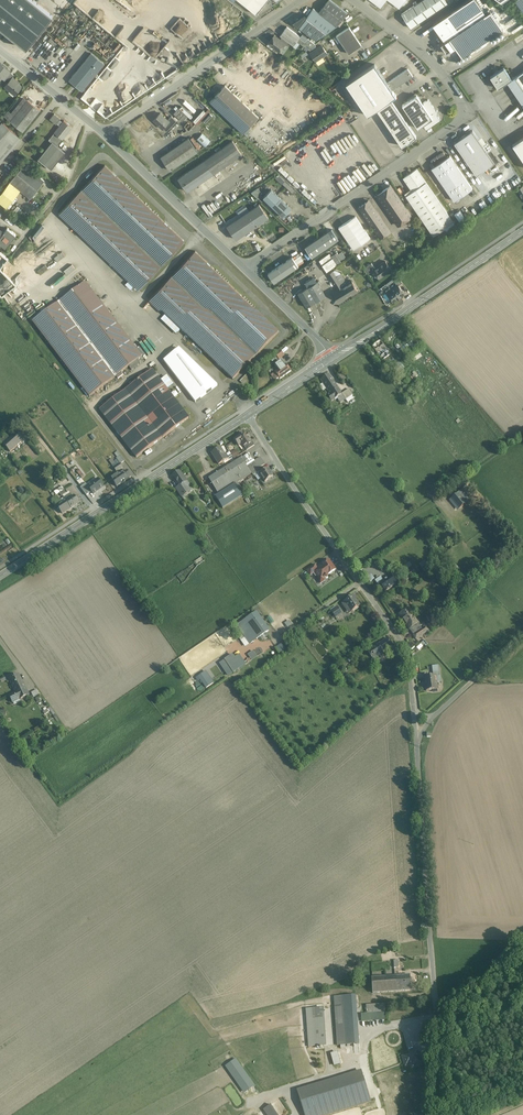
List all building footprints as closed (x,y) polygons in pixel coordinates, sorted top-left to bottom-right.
[(27,48),(53,15),(35,0),(0,0),(0,27),(27,48)] [(256,14),(267,1),(268,0),(239,0),(256,14)] [(319,13),(337,26),(347,13),(330,0),(328,0),(319,12),(319,13)] [(399,8),(405,0),(388,0),(399,8)] [(415,5),(401,14),(407,23),(411,28),(447,3),(445,0),(422,0),(415,5)] [(433,21),(445,39),(450,36),(462,55),(505,28),(492,8),(486,12),(478,0),(465,0),(433,21)] [(313,8),(299,27),(316,40),(337,26),(319,13),(319,12),(313,8)] [(287,27),(280,36),(294,46),(297,41),(300,38),(300,37),(287,27)] [(349,27),(336,36),(349,54),(361,45),(349,27)] [(285,43),(274,35),(269,43),(274,47),(273,47),(274,48),(274,47),(279,51),(285,43)] [(316,44),(308,38),(305,42),(300,38),(297,41),(305,47),(307,45),(310,48),(316,44)] [(283,53),(288,46),(285,43),(279,51),(283,53)] [(327,54),(322,45),(310,53),(316,62),(327,54)] [(105,64),(91,53),(69,80),(82,91),(105,64)] [(137,90),(127,81),(137,68),(119,54),(102,76),(116,87),(103,103),(115,112),(127,96),(130,99),(137,90)] [(413,75),(408,68),(388,81),(375,62),(346,81),(368,113),(397,93),(394,88),(413,75)] [(504,67),(490,77),(498,88),(507,82),(512,79),(504,67)] [(11,73),(7,69),(3,74),(7,78),(11,73)] [(507,82),(522,105),(522,104),(522,71),(507,82)] [(13,77),(12,77),(9,80),(4,86),(15,95),(22,86),(16,82),(17,80),(13,77)] [(259,117),(225,85),(210,101),(243,133),(259,117)] [(423,104),(417,95),(402,105),(418,128),(424,124),(432,118),(423,104)] [(9,120),(27,99),(23,96),(10,112),(7,109),(3,115),(9,120)] [(189,100),(194,105),(195,104),(195,103),(197,100),(193,96),(189,100)] [(27,99),(9,120),(23,131),(40,110),(27,99)] [(406,122),(391,99),(377,109),(392,132),(406,122)] [(436,111),(428,99),(423,103),(424,104),(423,104),(432,118),(424,124),(424,125),(423,126),(426,130),(440,120),(437,115),(438,111),(437,110),(436,111)] [(187,116),(179,108),(174,113),(182,121),(187,116)] [(203,109),(192,121),(196,124),(207,113),(203,109)] [(167,120),(160,113),(154,120),(162,128),(163,128),(169,121),(167,120)] [(60,119),(54,114),(50,119),(56,124),(56,123),(59,125),(61,123),(58,121),(60,119)] [(177,121),(171,116),(168,119),(174,124),(177,121)] [(169,121),(163,128),(166,132),(174,124),(168,119),(167,120),(169,121)] [(59,125),(54,132),(54,133),(61,139),(62,139),(72,127),(64,120),(61,123),(59,125)] [(3,122),(0,125),(0,131),(10,139),(9,140),(15,144),(21,137),(3,122)] [(392,132),(402,146),(407,143),(408,143),(412,141),(411,140),(416,136),(406,122),(392,132)] [(478,138),(472,129),(454,142),(476,174),(498,159),(491,149),(488,152),(482,144),(486,142),(482,136),(478,138)] [(15,144),(9,140),(10,139),(0,131),(0,161),(15,144)] [(61,139),(54,133),(50,138),(49,139),(50,139),(49,141),(51,143),(56,146),(61,139)] [(202,133),(196,139),(204,147),(210,141),(202,133)] [(513,144),(522,160),(522,137),(513,144)] [(188,138),(166,153),(175,167),(198,152),(188,138)] [(241,155),(230,139),(175,176),(186,192),(241,155)] [(51,143),(38,159),(52,170),(65,153),(56,146),(51,143)] [(447,157),(443,152),(437,156),(441,162),(447,157)] [(166,153),(161,157),(170,170),(175,167),(166,153)] [(473,188),(450,155),(447,157),(441,162),(434,166),(432,168),(454,201),(473,188)] [(441,162),(437,156),(431,160),(434,166),(441,162)] [(0,193),(0,201),(6,207),(21,189),(31,197),(45,180),(24,164),(10,181),(0,193)] [(185,242),(105,165),(59,214),(138,290),(185,242)] [(417,169),(403,178),(412,192),(426,182),(417,169)] [(292,192),(294,189),(278,174),(275,177),(292,192)] [(412,192),(406,196),(433,236),(453,222),(426,182),(412,192)] [(396,194),(390,186),(384,190),(389,198),(396,194)] [(258,188),(251,192),(258,198),(261,195),(258,193),(260,192),(258,188)] [(282,200),(271,189),(263,197),(274,208),(282,200)] [(389,198),(384,190),(377,195),(382,203),(389,198)] [(411,216),(396,194),(389,198),(382,203),(398,225),(411,216)] [(291,209),(282,200),(274,208),(283,217),(291,209)] [(368,201),(359,207),(365,215),(374,209),(368,201)] [(257,205),(225,226),(236,241),(269,220),(257,205)] [(390,231),(374,209),(365,215),(380,238),(390,231)] [(355,216),(339,228),(354,250),(370,238),(355,216)] [(8,227),(4,232),(0,237),(0,242),(6,247),(16,234),(8,227)] [(329,231),(305,247),(312,258),(335,242),(329,231)] [(331,256),(329,254),(319,261),(326,272),(341,262),(341,261),(346,258),(341,251),(336,255),(335,253),(331,256)] [(279,332),(196,252),(149,300),(233,381),(279,332)] [(298,266),(292,257),(288,260),(294,269),(298,266)] [(288,260),(278,267),(284,276),(294,269),(288,260)] [(375,269),(373,270),(379,278),(391,269),(386,261),(375,269)] [(371,263),(363,269),(367,274),(373,270),(375,269),(371,263)] [(278,267),(268,274),(274,283),(284,276),(278,267)] [(336,277),(333,271),(328,274),(337,289),(342,286),(336,277)] [(341,274),(336,277),(342,286),(345,284),(343,282),(344,279),(341,274)] [(402,283),(397,276),(393,279),(398,286),(399,286),(402,283)] [(314,278),(305,283),(307,288),(317,282),(314,278)] [(337,289),(332,292),(334,295),(333,296),(333,297),(334,299),(335,299),(336,299),(339,302),(358,291),(351,280),(337,289)] [(142,356),(84,282),(32,323),(89,397),(128,367),(131,370),(140,363),(137,360),(142,356)] [(307,288),(298,293),(306,308),(325,296),(317,282),(307,288)] [(399,286),(398,286),(391,290),(393,292),(388,296),(393,302),(398,299),(398,300),(401,297),(404,294),(399,286)] [(391,355),(381,340),(373,346),(383,361),(391,355)] [(280,351),(276,354),(279,359),(284,356),(280,351)] [(284,366),(281,361),(281,362),(280,361),(280,362),(275,366),(279,370),(271,375),(275,381),(279,378),(280,379),(291,371),(286,364),(284,366)] [(152,369),(99,410),(136,458),(189,418),(152,369)] [(329,375),(321,380),(330,395),(331,395),(339,389),(329,375)] [(339,389),(331,395),(330,395),(328,396),(332,402),(334,400),(335,400),(338,399),(338,397),(342,395),(339,390),(339,389)] [(349,389),(342,394),(346,400),(353,395),(349,389)] [(25,440),(17,432),(9,439),(9,440),(16,448),(25,440)] [(245,436),(244,434),(242,433),(240,435),(240,436),(235,440),(238,445),(241,444),(243,447),(244,447),(248,444),(249,445),(253,443),(250,439),(250,438),(248,434),(245,436)] [(9,439),(7,436),(0,442),(10,453),(16,448),(9,440),(9,439)] [(248,444),(244,447),(247,451),(255,446),(253,443),(249,445),(248,444)] [(228,459),(220,448),(212,454),(219,465),(228,459)] [(125,461),(118,452),(115,454),(122,463),(125,461)] [(249,454),(242,458),(246,466),(254,460),(249,454)] [(242,458),(209,479),(219,495),(252,474),(249,470),(246,466),(242,458)] [(260,458),(254,462),(258,468),(265,465),(260,458)] [(254,462),(247,467),(251,472),(258,468),(254,462)] [(112,466),(116,472),(123,468),(120,464),(118,466),(116,463),(115,463),(112,466)] [(268,469),(260,474),(265,483),(273,477),(268,469)] [(180,471),(172,477),(179,487),(187,481),(180,471)] [(123,473),(120,475),(119,475),(112,480),(117,487),(124,483),(131,478),(127,472),(124,474),(123,473)] [(57,488),(70,481),(68,477),(55,484),(57,488)] [(87,484),(81,487),(87,495),(92,492),(95,495),(107,486),(100,478),(89,486),(87,484)] [(187,481),(179,487),(183,492),(180,494),(182,497),(191,491),(187,486),(189,485),(187,481)] [(466,487),(458,494),(465,503),(474,496),(466,487)] [(69,492),(67,493),(63,496),(67,501),(71,509),(79,504),(74,496),(73,498),(69,492)] [(465,503),(458,494),(452,499),(459,508),(465,503)] [(67,501),(58,507),(63,514),(71,509),(67,501)] [(325,563),(317,568),(315,565),(307,570),(310,576),(314,573),(318,578),(318,579),(321,584),(325,580),(324,580),(326,578),(328,579),(328,575),(336,569),(330,560),(326,563),(325,563)] [(419,564),(422,569),(428,564),(425,560),(419,564)] [(395,581),(391,576),(388,579),(391,583),(389,584),(392,587),(400,581),(398,578),(395,581)] [(388,579),(380,584),(386,591),(392,587),(389,584),(391,583),(388,579)] [(360,606),(353,596),(342,604),(346,610),(349,608),(352,612),(360,606)] [(338,607),(331,611),(336,618),(342,614),(338,607)] [(418,623),(409,608),(400,614),(410,629),(418,623)] [(269,631),(256,613),(245,621),(257,639),(269,631)] [(257,639),(245,621),(242,623),(238,626),(251,643),(257,639)] [(418,623),(410,629),(414,635),(423,629),(418,623)] [(414,635),(416,639),(425,633),(423,629),(414,635)] [(387,638),(367,651),(374,662),(379,659),(378,656),(393,647),(387,638)] [(253,651),(248,654),(252,660),(257,656),(253,651)] [(232,655),(219,664),(223,668),(229,676),(233,673),(241,668),(245,665),(239,656),(235,659),(232,655)] [(198,676),(205,688),(214,683),(206,671),(198,676)] [(26,688),(19,674),(9,679),(16,693),(10,696),(13,702),(19,699),(19,700),(29,695),(26,688)] [(433,676),(424,677),(426,691),(438,690),(436,676),(433,676)] [(410,975),(400,976),(401,991),(411,990),(410,975)] [(400,976),(372,978),(373,993),(401,991),(400,976)] [(356,995),(342,996),(343,1006),(356,1005),(356,995)] [(342,996),(334,997),(335,1007),(343,1007),(343,1006),(342,996)] [(384,1004),(366,1005),(367,1013),(385,1012),(384,1004)] [(356,1005),(343,1006),(343,1007),(345,1045),(347,1045),(347,1046),(350,1046),(350,1045),(359,1044),(356,1005)] [(343,1007),(335,1007),(337,1045),(341,1045),(345,1045),(343,1007)] [(321,1008),(313,1008),(315,1047),(324,1046),(321,1008)] [(385,1012),(367,1013),(367,1020),(386,1019),(385,1012)] [(417,1052),(402,1057),(405,1067),(421,1062),(417,1052)] [(336,1053),(331,1054),(335,1065),(340,1064),(336,1053)] [(236,1059),(225,1066),(244,1094),(256,1086),(236,1059)] [(361,1071),(298,1091),(305,1114),(368,1094),(361,1071)] [(305,1114),(328,1114),(370,1102),(368,1094),(305,1114)] [(263,1109),(267,1114),(278,1114),(270,1104),(263,1109)]
